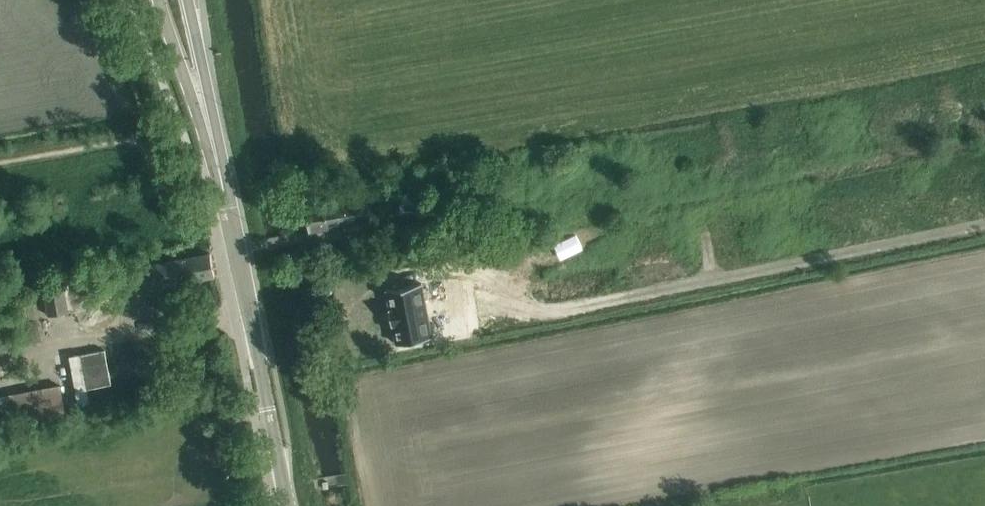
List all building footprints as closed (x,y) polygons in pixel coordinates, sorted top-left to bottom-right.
[(372,221),(368,197),(305,209),(309,233),(372,221)] [(439,242),(435,220),(395,229),(399,250),(439,242)] [(215,277),(210,254),(142,266),(146,290),(215,277)] [(481,272),(484,262),(476,260),(473,270),(481,272)] [(103,276),(44,286),(49,317),(81,311),(78,291),(105,286),(103,276)] [(419,286),(384,293),(396,347),(431,340),(419,286)] [(105,350),(70,357),(79,405),(91,403),(88,389),(111,384),(105,350)] [(70,415),(65,386),(0,398),(0,428),(70,415)]
